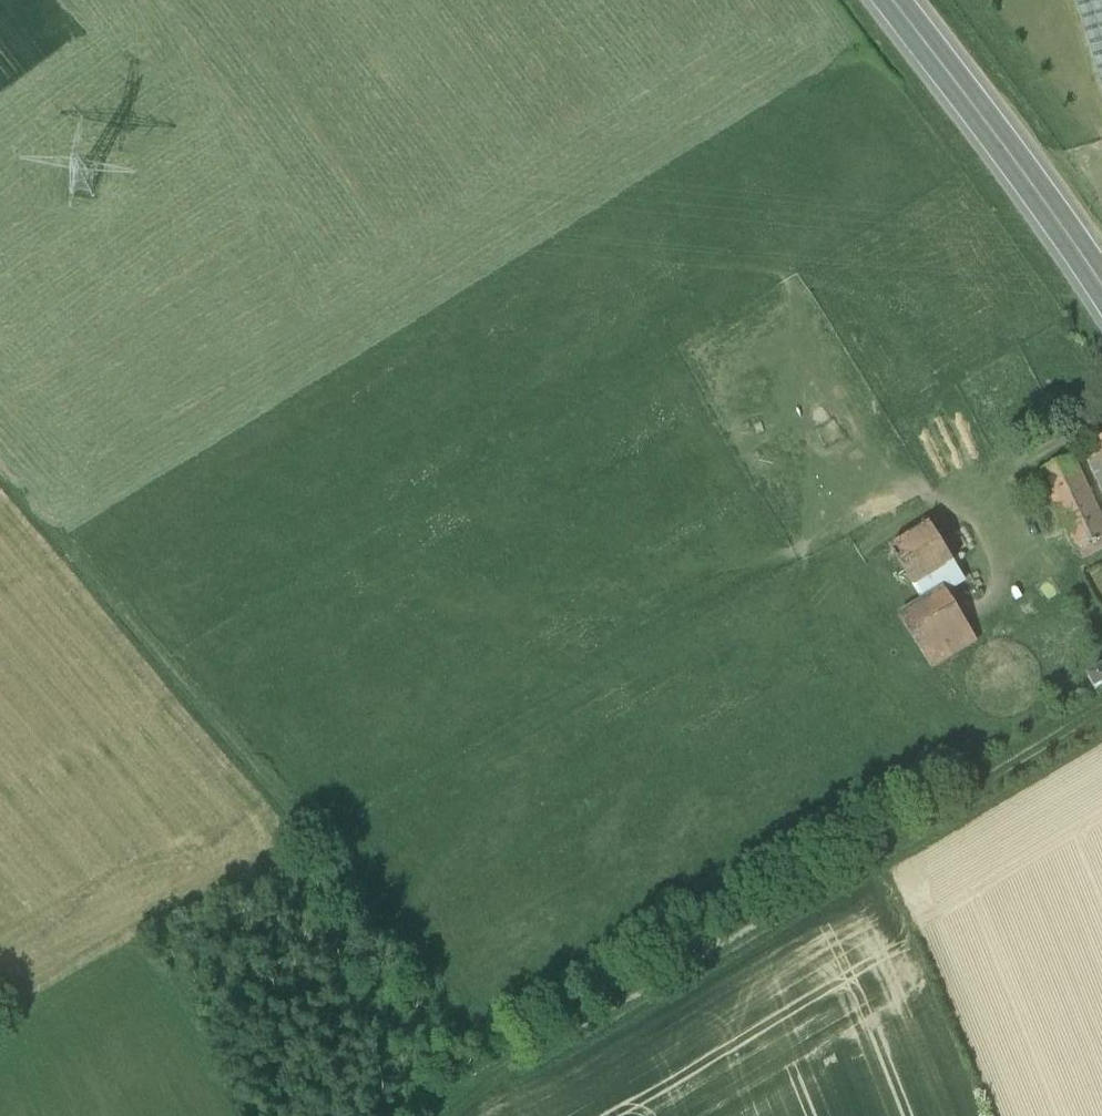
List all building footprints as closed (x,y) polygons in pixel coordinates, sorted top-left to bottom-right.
[(1101,92),(1101,0),(1074,0),(1101,92)] [(1086,452),(1091,463),(1101,458),(1101,444),(1086,452)] [(1072,456),(1040,470),(1083,560),(1101,551),(1101,520),(1092,498),(1099,495),(1095,486),(1088,489),(1072,456)] [(1091,463),(1101,488),(1101,458),(1091,463)] [(930,524),(891,548),(925,601),(945,588),(946,589),(947,590),(964,579),(930,524)] [(947,590),(946,589),(945,588),(925,601),(899,618),(932,669),(978,640),(947,590)] [(1088,678),(1095,690),(1101,686),(1101,669),(1088,678)]
